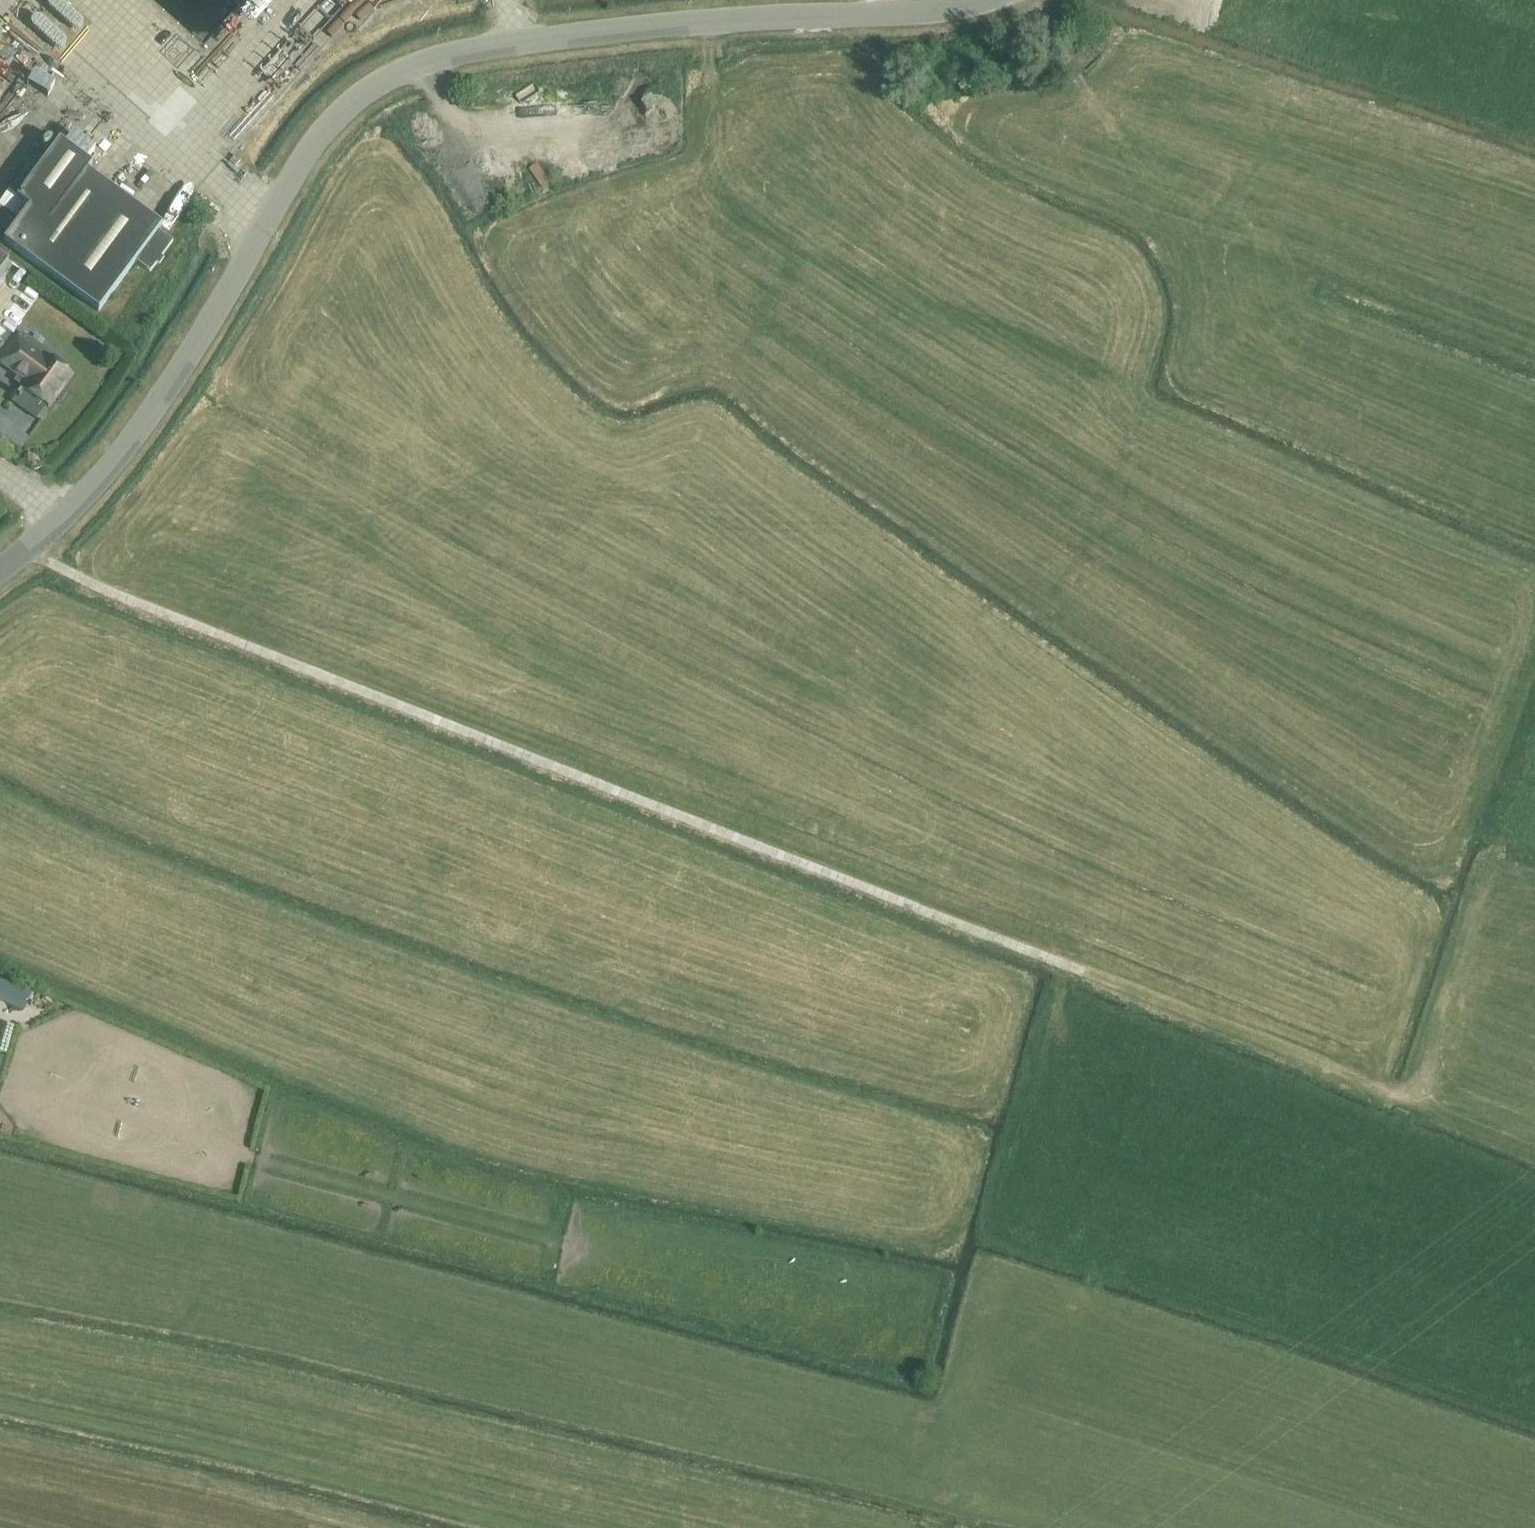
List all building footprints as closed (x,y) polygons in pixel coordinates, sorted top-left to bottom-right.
[(224,128),(210,142),(227,159),(241,145),(224,128)] [(158,231),(161,227),(87,172),(92,166),(59,142),(16,200),(28,209),(3,242),(98,312),(135,262),(150,272),(173,242),(158,231)] [(6,195),(0,206),(0,229),(3,231),(20,203),(6,195)] [(68,392),(67,388),(64,386),(72,375),(46,356),(44,360),(16,340),(0,363),(27,382),(23,389),(31,395),(32,403),(40,402),(48,408),(55,399),(58,401),(62,400),(68,392)]
